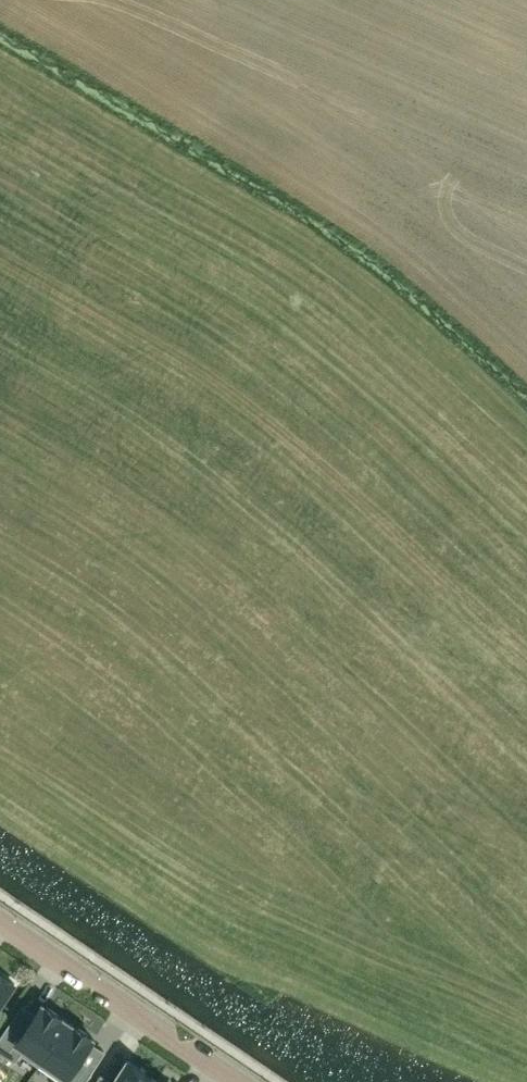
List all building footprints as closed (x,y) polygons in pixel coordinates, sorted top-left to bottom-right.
[(15,984),(0,974),(0,1006),(15,984)] [(0,1038),(0,1051),(16,1062),(22,1053),(28,1057),(39,1065),(69,1021),(62,1017),(63,1016),(46,1005),(45,1006),(43,1004),(24,1031),(11,1022),(0,1038)] [(39,1065),(60,1079),(58,1081),(85,1081),(94,1070),(80,1061),(95,1039),(92,1037),(92,1036),(76,1025),(75,1026),(69,1021),(39,1065)] [(156,1079),(129,1061),(114,1081),(154,1081),(156,1079)] [(102,1074),(96,1081),(114,1081),(102,1074)]
